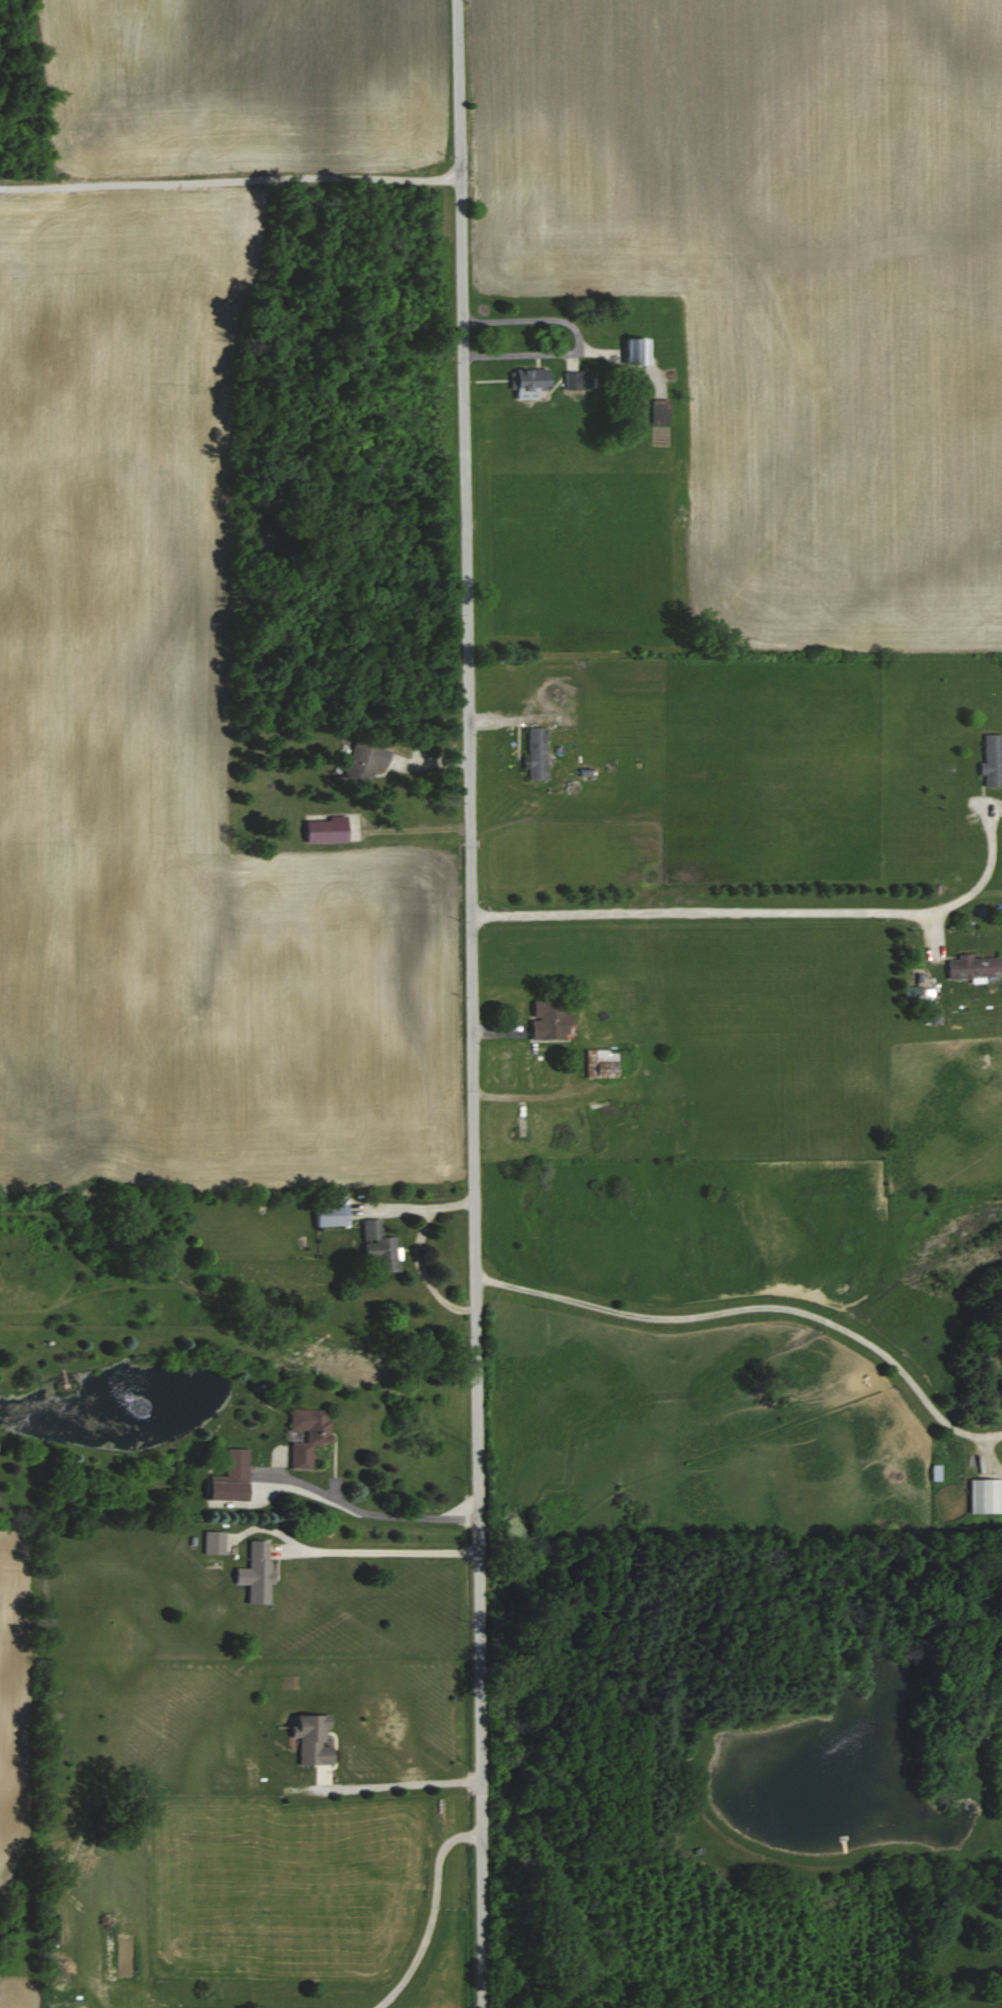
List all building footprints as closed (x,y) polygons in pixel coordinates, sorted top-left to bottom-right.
[(644,363),(644,337),(621,337),(621,363),(644,363)] [(510,396),(536,396),(536,390),(544,390),(544,368),(510,368),(510,396)] [(563,389),(588,389),(588,370),(563,370),(563,389)] [(649,399),(649,424),(668,424),(668,399),(649,399)] [(544,728),(525,728),(525,780),(544,780),(544,728)] [(1000,786),(1000,734),(981,734),(981,786),(1000,786)] [(339,776),(365,784),(370,768),(380,771),(386,751),(350,740),(339,776)] [(343,842),(343,815),(301,816),(301,842),(343,842)] [(997,976),(996,956),(943,957),(943,977),(997,976)] [(571,1037),(570,1013),(561,1014),(561,1000),(527,1001),(528,1039),(571,1037)] [(611,1078),(611,1050),(583,1050),(583,1078),(611,1078)] [(311,1194),(311,1227),(344,1227),(344,1194),(311,1194)] [(369,1272),(393,1271),(393,1236),(378,1237),(378,1219),(359,1220),(360,1258),(368,1258),(369,1272)] [(287,1469),(308,1469),(308,1446),(326,1446),(326,1410),(287,1409),(287,1469)] [(244,1485),(244,1450),(223,1450),(223,1485),(244,1485)] [(1001,1480),(967,1480),(967,1514),(1001,1514),(1001,1480)] [(221,1555),(221,1532),(201,1532),(201,1555),(221,1555)] [(266,1541),(246,1541),(246,1570),(231,1569),(230,1584),(243,1584),(243,1604),(265,1605),(266,1541)] [(295,1737),(295,1765),(329,1765),(329,1746),(321,1746),(321,1727),(327,1727),(327,1715),(289,1715),(290,1737),(295,1737)]
